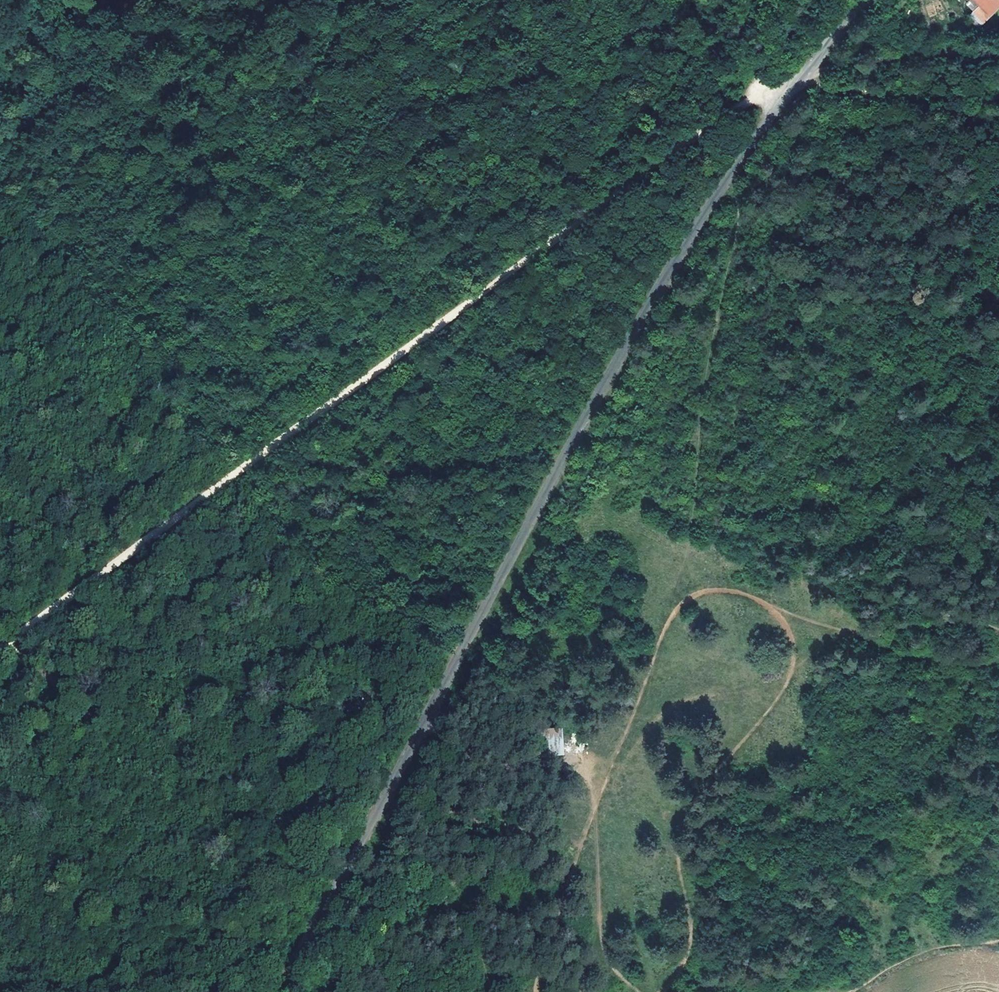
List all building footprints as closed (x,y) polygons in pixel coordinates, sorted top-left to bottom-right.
[(998,1),(998,0),(980,0),(990,10),(998,1)] [(545,728),(547,756),(564,755),(562,727),(545,728)]
